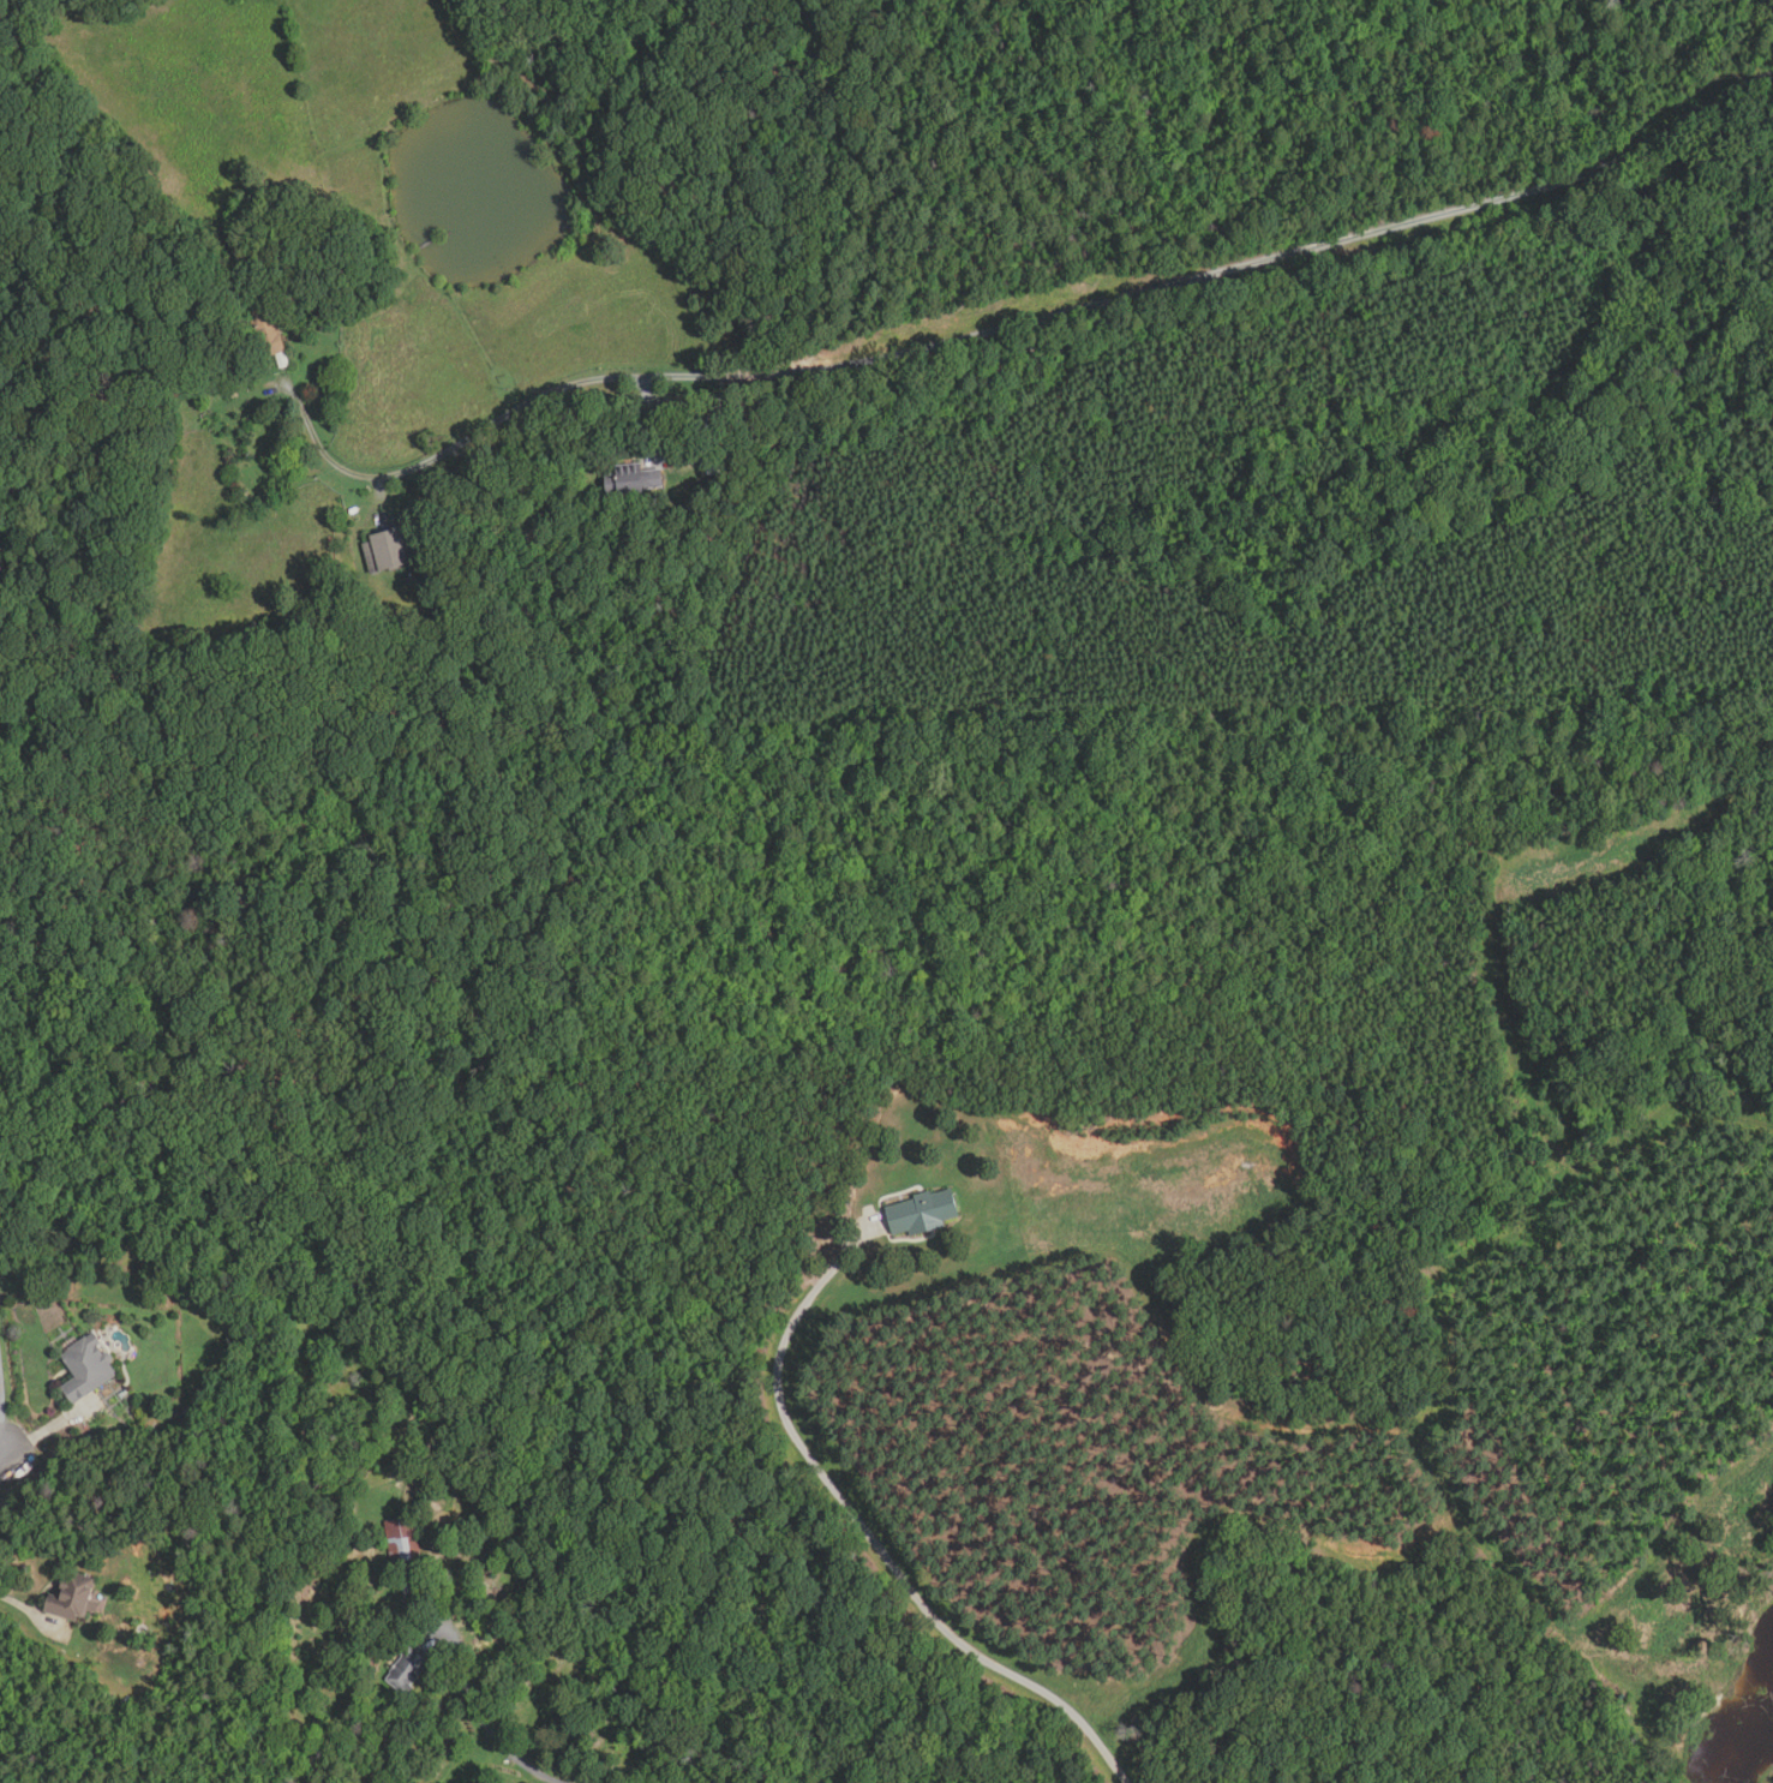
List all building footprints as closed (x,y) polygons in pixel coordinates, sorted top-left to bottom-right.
[(250,304),(271,298),(288,352),(266,358),(250,304)] [(665,487),(646,490),(647,491),(622,495),(623,492),(609,495),(606,475),(619,474),(618,467),(643,462),(645,472),(663,469),(665,487)] [(371,575),(363,545),(372,543),(370,537),(402,527),(405,534),(413,532),(421,561),(371,575)] [(962,1217),(945,1221),(947,1227),(911,1237),(910,1232),(894,1235),(887,1208),(917,1199),(916,1196),(932,1191),(933,1195),(953,1189),(962,1217)] [(74,1406),(61,1387),(77,1377),(61,1354),(94,1332),(101,1342),(97,1345),(103,1353),(108,1351),(114,1362),(110,1364),(119,1375),(74,1406)] [(391,1566),(383,1524),(415,1518),(423,1560),(391,1566)] [(44,1614),(50,1596),(62,1599),(64,1593),(60,1593),(64,1581),(67,1582),(70,1574),(97,1582),(91,1603),(102,1605),(98,1616),(90,1613),(89,1617),(80,1615),(77,1625),(44,1614)] [(407,1698),(387,1682),(393,1675),(391,1674),(403,1657),(396,1652),(408,1638),(433,1658),(424,1670),(425,1671),(414,1686),(415,1688),(407,1698)]
